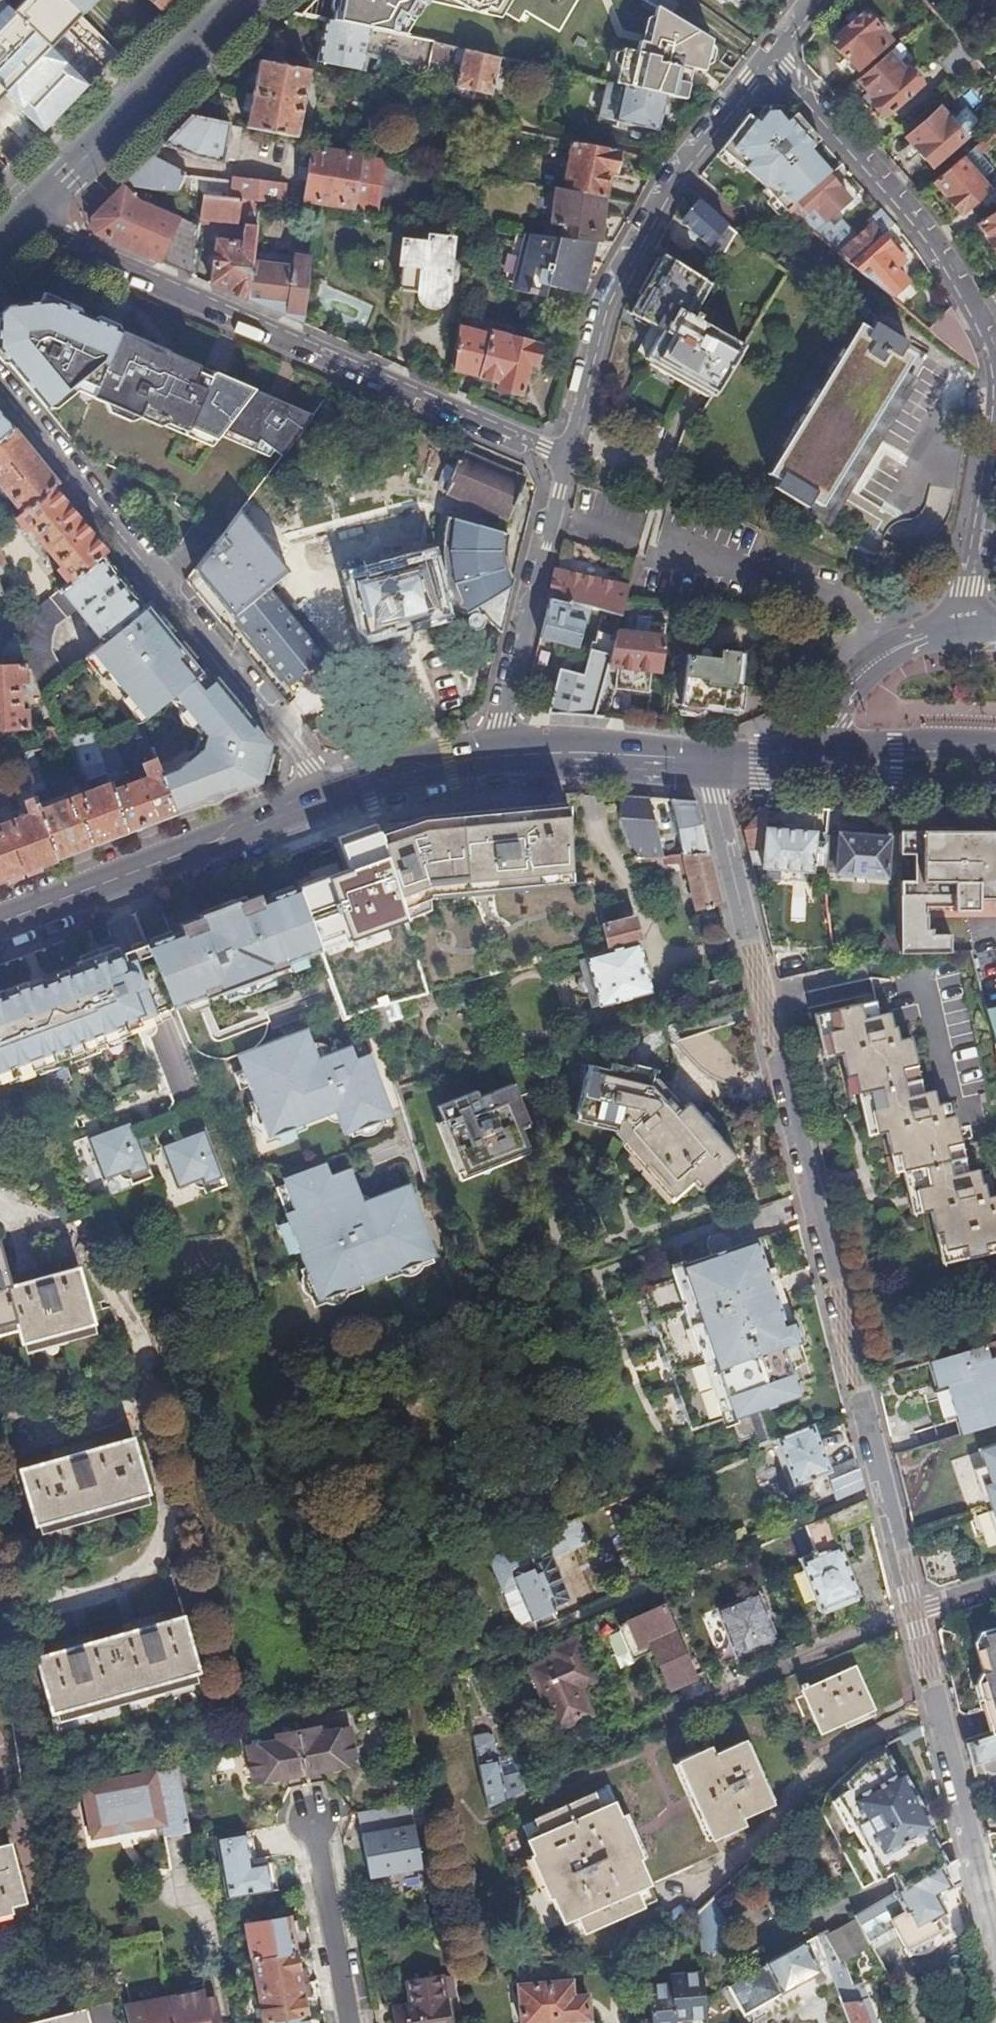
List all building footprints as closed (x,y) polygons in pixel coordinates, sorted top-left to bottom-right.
[(80,16),(94,2),(93,0),(64,0),(80,16)] [(161,11),(173,0),(150,0),(161,11)] [(331,23),(404,39),(427,1),(445,5),(502,18),(505,13),(519,22),(525,11),(559,31),(577,0),(337,0),(331,23)] [(657,7),(671,15),(677,4),(672,0),(646,0),(657,7)] [(619,68),(626,71),(622,86),(623,87),(666,96),(686,101),(691,82),(670,77),(673,67),(682,69),(683,66),(694,69),(706,72),(714,40),(671,15),(657,7),(648,44),(640,41),(637,52),(623,49),(619,68)] [(848,58),(859,70),(860,69),(889,43),(890,42),(865,13),(832,43),(846,59),(848,58)] [(362,72),(367,52),(431,65),(433,59),(436,46),(404,39),(331,23),(326,22),(317,62),(362,72)] [(894,49),(889,43),(860,69),(865,75),(888,55),(894,49)] [(436,45),(436,46),(433,59),(454,63),(458,50),(436,45)] [(472,92),(491,96),(500,59),(464,51),(455,88),(459,88),(460,90),(461,93),(468,95),(472,92)] [(901,62),(898,65),(888,55),(865,75),(858,81),(874,100),(872,101),(887,118),(922,86),(901,62)] [(310,71),(259,62),(245,128),(252,129),(297,139),(297,137),(309,140),(312,125),(300,122),(310,71)] [(623,87),(609,83),(600,117),(615,121),(623,87)] [(615,121),(659,131),(666,96),(623,87),(615,121)] [(941,109),(907,139),(932,168),(965,138),(964,137),(979,125),(965,110),(951,122),(941,109)] [(777,114),(768,113),(759,124),(769,132),(778,133),(787,125),(777,114)] [(720,151),(755,178),(787,211),(789,212),(829,177),(831,175),(811,152),(821,143),(797,115),(787,125),(778,133),(769,132),(759,124),(749,116),(720,151)] [(242,128),(191,118),(163,146),(199,160),(221,165),(221,164),(223,157),(223,152),(236,155),(242,128)] [(245,128),(243,128),(240,140),(249,142),(252,129),(245,128)] [(974,149),(980,156),(995,142),(995,131),(995,130),(974,149)] [(566,179),(575,181),(572,192),(605,198),(611,173),(614,173),(619,152),(573,143),(566,179)] [(961,160),(980,181),(993,171),(980,156),(974,149),(969,153),(961,160)] [(302,201),(352,209),(361,158),(311,150),(302,201)] [(377,213),(386,162),(361,158),(352,209),(377,213)] [(184,176),(151,159),(124,186),(155,190),(202,196),(219,198),(222,182),(189,177),(189,178),(187,187),(179,186),(184,176)] [(960,215),(988,191),(980,181),(961,160),(934,183),(947,198),(946,199),(960,215)] [(179,186),(187,187),(189,178),(184,176),(179,186)] [(789,212),(807,228),(851,264),(882,237),(894,225),(881,211),(868,222),(872,226),(857,240),(841,222),(834,229),(827,222),(850,201),(829,177),(789,212)] [(227,183),(222,182),(219,198),(239,200),(252,202),(259,203),(295,207),(297,193),(282,191),(283,186),(234,180),(233,183),(227,183)] [(94,234),(113,242),(193,277),(198,226),(194,225),(135,200),(136,199),(124,186),(91,219),(94,234)] [(557,225),(563,226),(561,239),(591,242),(600,243),(605,198),(572,192),(557,189),(552,222),(558,223),(557,225)] [(219,198),(202,196),(199,217),(237,222),(239,200),(219,198)] [(252,202),(251,211),(258,212),(259,203),(252,202)] [(700,202),(681,223),(721,259),(735,235),(700,202)] [(977,224),(995,254),(995,212),(977,224)] [(244,243),(217,240),(211,285),(247,301),(252,262),(256,228),(246,227),(244,243)] [(561,239),(529,235),(518,292),(539,297),(548,299),(550,288),(584,296),(590,273),(584,272),(591,242),(561,239)] [(882,237),(851,264),(891,298),(908,284),(895,269),(904,262),(901,258),(903,256),(903,253),(899,248),(895,248),(893,249),(882,237)] [(442,302),(444,297),(446,281),(448,262),(450,241),(430,238),(429,246),(404,243),(399,290),(420,293),(419,299),(421,302),(423,304),(426,306),(430,307),(433,307),(436,306),(439,305),(442,302)] [(652,328),(637,355),(712,398),(742,348),(698,322),(700,318),(694,315),(711,286),(707,284),(664,257),(631,315),(652,328)] [(292,267),(252,262),(247,301),(302,325),(306,285),(290,282),(292,267)] [(459,263),(448,262),(446,281),(457,282),(459,263)] [(365,328),(371,303),(350,297),(343,322),(365,328)] [(12,305),(0,318),(0,353),(45,408),(78,381),(95,388),(91,398),(139,419),(143,409),(164,418),(167,425),(183,431),(189,429),(214,441),(215,441),(223,431),(225,432),(256,391),(190,362),(96,320),(51,300),(14,303),(12,305)] [(507,327),(460,317),(454,370),(481,377),(481,379),(498,383),(497,388),(520,394),(529,364),(535,365),(541,346),(506,338),(507,334),(506,333),(507,327)] [(844,351),(831,344),(774,446),(787,453),(798,459),(783,485),(779,492),(813,511),(817,504),(832,478),(841,484),(854,491),(911,389),(899,382),(888,376),(903,350),(906,344),(873,324),(869,332),(854,357),(844,351)] [(280,458),(312,416),(312,415),(256,391),(225,432),(255,445),(258,441),(280,458)] [(11,427),(0,413),(0,436),(11,427)] [(20,511),(52,487),(56,483),(11,427),(0,436),(0,487),(20,511)] [(520,492),(525,479),(463,453),(460,462),(457,461),(447,484),(449,485),(445,494),(507,521),(513,510),(514,510),(521,492),(520,492)] [(148,500),(153,488),(112,470),(107,482),(148,500)] [(60,565),(56,568),(67,582),(101,555),(104,551),(81,522),(52,487),(20,511),(13,516),(30,536),(34,533),(60,565)] [(486,622),(493,629),(500,634),(513,580),(511,575),(509,569),(507,562),(506,555),(506,549),(507,542),(509,536),(446,518),(444,529),(443,537),(441,546),(441,556),(442,572),(435,574),(430,555),(347,578),(362,638),(446,616),(445,613),(449,611),(467,617),(466,619),(465,621),(465,622),(465,624),(465,626),(466,627),(467,628),(467,629),(468,630),(469,631),(470,631),(472,632),(473,632),(474,632),(475,632),(476,632),(477,631),(478,631),(480,629),(482,627),(482,625),(483,623),(482,621),(482,618),(481,617),(482,616),(486,622)] [(101,555),(67,582),(13,625),(18,640),(27,662),(39,691),(61,673),(51,649),(51,635),(54,625),(76,607),(102,640),(143,607),(101,555)] [(628,590),(556,574),(549,601),(590,610),(621,618),(626,600),(628,590)] [(289,689),(326,661),(268,591),(232,620),(289,689)] [(590,610),(549,601),(540,639),(578,649),(590,610)] [(177,780),(166,788),(175,812),(231,790),(257,780),(266,745),(213,679),(206,685),(197,674),(143,607),(102,640),(88,651),(143,720),(174,694),(186,714),(200,738),(194,751),(177,780)] [(617,632),(617,633),(608,667),(618,668),(614,689),(611,689),(604,720),(625,722),(631,691),(647,693),(649,672),(659,673),(664,626),(650,625),(651,620),(638,618),(637,628),(639,629),(638,634),(617,632)] [(559,670),(555,685),(547,714),(564,715),(593,719),(608,667),(617,633),(599,628),(594,644),(592,644),(583,676),(559,670)] [(719,652),(718,660),(686,656),(681,706),(684,707),(683,710),(686,713),(698,714),(701,712),(701,709),(705,709),(705,706),(735,710),(739,687),(734,687),(737,654),(719,652)] [(0,663),(0,729),(27,728),(26,708),(19,709),(18,684),(24,683),(23,662),(1,663),(0,663)] [(42,696),(31,700),(42,727),(55,726),(42,696)] [(121,729),(127,747),(148,740),(142,721),(121,729)] [(46,736),(38,739),(41,747),(61,741),(61,739),(55,726),(42,727),(46,736)] [(79,793),(37,809),(54,858),(88,845),(126,830),(107,772),(102,758),(96,739),(97,739),(95,727),(70,736),(86,780),(95,777),(99,785),(83,791),(82,789),(77,791),(79,793)] [(97,739),(96,739),(102,758),(116,752),(108,734),(97,739)] [(37,748),(18,754),(31,791),(43,786),(34,761),(41,758),(37,748)] [(116,752),(102,758),(107,772),(118,768),(122,767),(116,752)] [(118,768),(107,772),(126,830),(175,812),(154,757),(142,762),(147,776),(123,785),(118,768)] [(622,796),(620,819),(630,842),(658,835),(649,800),(650,799),(650,796),(622,794),(622,796)] [(0,823),(0,879),(17,872),(54,858),(37,809),(33,796),(22,799),(27,813),(13,818),(12,815),(8,817),(9,819),(0,823)] [(677,834),(678,834),(683,854),(684,854),(707,852),(698,814),(695,800),(670,798),(676,824),(674,824),(677,834)] [(320,950),(344,1017),(370,1007),(370,1006),(386,1002),(397,999),(427,991),(404,913),(430,905),(430,894),(587,876),(584,802),(476,814),(378,823),(377,822),(340,837),(323,843),(287,856),(298,886),(320,950)] [(765,805),(744,830),(752,867),(762,865),(762,868),(767,868),(807,872),(812,872),(812,870),(823,870),(826,842),(815,841),(815,831),(813,831),(765,828),(767,805),(765,805)] [(830,810),(816,809),(813,831),(815,831),(815,841),(826,842),(830,810)] [(901,881),(903,954),(971,952),(978,949),(978,935),(932,936),(932,932),(927,931),(927,917),(926,916),(926,908),(979,907),(979,901),(995,900),(995,830),(900,831),(901,854),(915,854),(915,881),(901,881)] [(891,837),(840,833),(837,873),(887,877),(891,837)] [(658,835),(630,842),(631,846),(636,850),(636,857),(663,855),(658,835)] [(688,869),(696,907),(720,901),(707,852),(684,854),(688,869)] [(663,855),(664,861),(680,860),(683,871),(688,869),(684,854),(683,854),(663,855)] [(915,854),(901,854),(901,881),(915,881),(915,854)] [(807,872),(767,868),(767,879),(805,882),(807,872)] [(171,1005),(171,1006),(173,1004),(197,996),(213,990),(233,983),(251,976),(320,950),(298,886),(227,913),(146,943),(171,1005)] [(598,954),(587,957),(599,1003),(601,1007),(653,992),(640,943),(638,943),(632,919),(603,926),(607,944),(596,947),(598,954)] [(31,1065),(34,1072),(105,1046),(102,1038),(145,1022),(143,1016),(171,1005),(146,943),(119,953),(117,946),(76,961),(79,969),(43,982),(42,979),(4,994),(1,989),(0,989),(0,1077),(31,1065)] [(585,988),(588,988),(593,1004),(599,1003),(587,957),(580,959),(583,971),(580,974),(578,977),(578,979),(578,983),(580,985),(581,987),(583,988),(585,988)] [(370,1006),(370,1007),(381,1039),(394,1034),(390,1018),(386,1002),(370,1006)] [(879,1016),(876,1002),(813,1014),(819,1035),(828,1033),(834,1056),(841,1054),(847,1078),(854,1077),(864,1114),(873,1112),(879,1134),(885,1132),(892,1156),(899,1154),(908,1192),(917,1190),(923,1212),(930,1211),(936,1235),(944,1233),(949,1250),(965,1247),(968,1258),(995,1252),(995,1194),(990,1196),(986,1181),(983,1182),(979,1168),(969,1170),(959,1129),(955,1115),(944,1118),(942,1113),(949,1111),(947,1102),(937,1105),(934,1091),(924,1093),(911,1039),(901,1041),(897,1028),(894,1029),(889,1014),(879,1016)] [(987,1010),(995,1042),(995,1009),(987,1010)] [(236,1051),(219,1057),(247,1132),(268,1124),(315,1107),(324,1130),(359,1117),(375,1111),(353,1049),(338,1054),(335,1048),(316,1054),(300,1061),(289,1031),(236,1051)] [(712,1034),(678,1035),(680,1063),(713,1061),(712,1034)] [(576,1111),(618,1122),(616,1131),(634,1150),(647,1165),(649,1164),(678,1197),(693,1184),(699,1178),(706,1184),(737,1156),(697,1112),(688,1120),(679,1110),(668,1097),(670,1096),(656,1079),(650,1078),(652,1068),(631,1063),(630,1066),(609,1061),(608,1068),(587,1063),(576,1111)] [(442,1120),(435,1122),(456,1172),(526,1144),(520,1130),(517,1122),(527,1117),(513,1082),(478,1096),(475,1089),(437,1105),(442,1120)] [(131,1184),(151,1176),(129,1119),(86,1135),(102,1180),(119,1173),(121,1176),(123,1178),(125,1179),(128,1179),(130,1179),(131,1184)] [(225,1184),(203,1127),(160,1143),(177,1187),(193,1180),(195,1184),(197,1185),(199,1186),(202,1187),(203,1187),(205,1192),(225,1184)] [(284,1166),(263,1174),(274,1205),(265,1208),(297,1295),(416,1256),(414,1252),(389,1183),(341,1201),(328,1166),(309,1173),(304,1159),(284,1166)] [(666,1354),(665,1354),(691,1430),(731,1417),(733,1421),(765,1410),(764,1409),(768,1408),(779,1404),(779,1405),(803,1397),(798,1383),(805,1381),(793,1346),(803,1343),(795,1320),(785,1323),(757,1240),(681,1265),(684,1275),(644,1288),(645,1292),(666,1354)] [(9,1284),(0,1248),(0,1333),(16,1329),(19,1343),(92,1324),(77,1266),(9,1284)] [(940,1360),(962,1437),(995,1426),(995,1345),(995,1343),(940,1360)] [(893,1374),(878,1379),(880,1388),(896,1383),(893,1374)] [(795,1486),(814,1478),(824,1504),(864,1487),(859,1468),(834,1478),(813,1425),(778,1438),(776,1439),(795,1486)] [(35,1525),(149,1492),(133,1435),(19,1468),(35,1525)] [(982,1450),(993,1482),(987,1485),(995,1513),(995,1445),(982,1450)] [(838,1545),(833,1534),(872,1518),(867,1499),(805,1526),(816,1554),(800,1560),(804,1571),(794,1576),(806,1605),(816,1600),(821,1611),(860,1596),(840,1544),(838,1545)] [(541,1532),(523,1538),(539,1574),(552,1607),(568,1600),(541,1532)] [(178,1558),(174,1565),(170,1572),(182,1579),(187,1572),(190,1567),(192,1561),(195,1553),(197,1543),(184,1539),(182,1546),(180,1552),(178,1558)] [(552,1607),(539,1574),(536,1568),(523,1574),(512,1550),(491,1559),(504,1590),(517,1585),(537,1631),(558,1621),(552,1607)] [(777,1639),(758,1593),(699,1617),(718,1664),(777,1639)] [(692,1675),(662,1601),(615,1621),(626,1647),(646,1639),(666,1686),(692,1675)] [(51,1716),(201,1673),(183,1615),(34,1658),(51,1716)] [(977,1675),(993,1735),(995,1734),(995,1632),(987,1634),(989,1645),(985,1647),(992,1671),(977,1675)] [(577,1642),(552,1653),(556,1662),(532,1672),(558,1731),(590,1717),(578,1689),(594,1683),(577,1642)] [(876,1710),(856,1666),(801,1690),(822,1734),(876,1710)] [(926,1735),(923,1725),(901,1737),(905,1745),(926,1735)] [(319,1727),(297,1731),(306,1774),(329,1770),(329,1772),(337,1773),(343,1768),(343,1767),(357,1765),(350,1728),(321,1734),(319,1727)] [(282,1779),(282,1778),(306,1774),(297,1731),(275,1735),(276,1741),(247,1747),(254,1783),(268,1781),(268,1783),(275,1785),(282,1779)] [(993,1735),(968,1744),(976,1780),(995,1773),(995,1734),(993,1735)] [(475,1740),(489,1808),(507,1800),(498,1758),(486,1761),(481,1739),(475,1740)] [(710,1747),(677,1761),(712,1840),(743,1825),(741,1819),(769,1806),(740,1741),(712,1754),(710,1747)] [(868,1886),(889,1874),(894,1882),(899,1891),(949,1863),(943,1852),(930,1828),(934,1826),(904,1770),(900,1773),(885,1745),(863,1756),(827,1791),(825,1807),(868,1886)] [(102,1784),(81,1788),(91,1840),(112,1836),(112,1837),(114,1837),(112,1827),(129,1824),(131,1834),(133,1833),(132,1832),(161,1826),(163,1839),(190,1835),(178,1772),(156,1776),(155,1773),(122,1779),(102,1784)] [(608,1787),(591,1794),(598,1809),(613,1802),(608,1787)] [(536,1835),(520,1842),(558,1929),(574,1922),(581,1936),(645,1907),(639,1893),(649,1888),(651,1887),(613,1802),(598,1809),(591,1794),(530,1821),(536,1835)] [(530,1821),(514,1828),(520,1842),(536,1835),(530,1821)] [(416,1826),(363,1835),(371,1878),(423,1869),(416,1826)] [(245,1832),(217,1837),(229,1899),(273,1892),(267,1862),(258,1864),(251,1866),(245,1832)] [(23,1900),(8,1842),(0,1844),(0,1906),(23,1900)] [(949,1863),(899,1891),(853,1916),(869,1943),(895,1929),(910,1956),(913,1953),(918,1954),(923,1953),(927,1952),(931,1950),(935,1948),(938,1945),(940,1942),(942,1939),(946,1936),(944,1931),(958,1924),(960,1929),(972,1922),(957,1859),(949,1863)] [(649,1888),(639,1893),(645,1907),(656,1902),(649,1888)] [(698,1949),(726,1947),(725,1913),(696,1914),(698,1949)] [(289,1918),(248,1925),(254,1960),(295,1953),(292,1934),(290,1922),(289,1918)] [(297,1921),(290,1922),(292,1934),(299,1933),(297,1921)] [(574,1922),(558,1929),(564,1943),(581,1936),(574,1922)] [(854,1922),(826,1937),(841,1962),(843,1961),(868,1946),(854,1922)] [(834,1982),(850,2022),(877,2022),(868,1999),(869,1998),(863,1983),(853,1987),(843,1961),(841,1962),(826,1937),(823,1932),(817,1936),(834,1982)] [(758,1968),(728,1985),(749,2022),(760,2022),(834,1982),(817,1936),(758,1968)] [(295,1953),(254,1960),(259,1992),(302,1984),(296,1953),(295,1953)] [(702,1973),(669,1975),(669,1984),(648,1986),(651,2022),(676,2022),(675,2020),(706,2018),(702,1973)] [(396,2022),(451,2022),(448,2000),(444,1978),(409,1983),(413,2006),(394,2009),(396,2022)] [(573,1983),(519,1986),(521,2022),(587,2022),(591,2022),(589,1997),(574,1998),(573,1983)] [(259,1992),(264,2022),(265,2022),(267,2022),(307,2015),(302,1984),(259,1992)] [(123,2006),(128,2022),(222,2022),(217,1997),(206,1999),(205,1991),(171,1997),(166,1998),(123,2006)] [(82,2011),(62,2016),(33,2022),(85,2022),(82,2011)]
